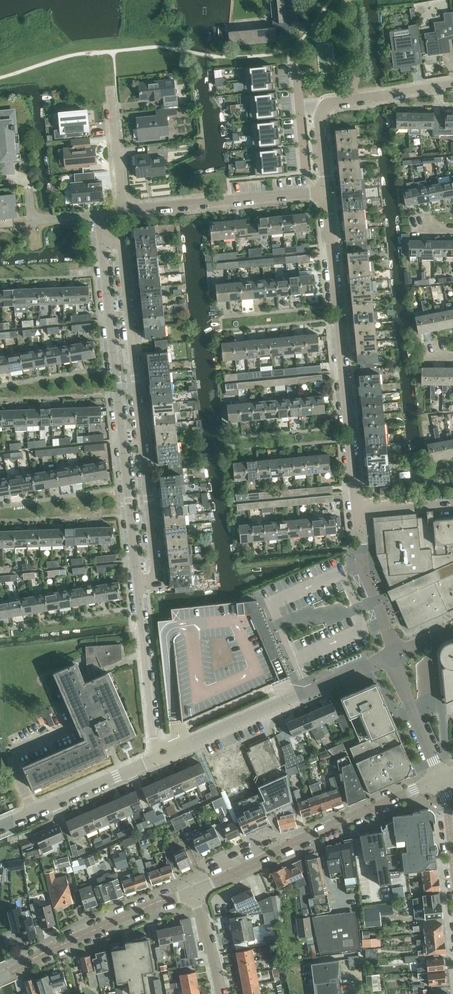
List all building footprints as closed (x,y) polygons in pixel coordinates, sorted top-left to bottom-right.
[(230,32),(231,45),(276,41),(275,35),(292,33),(291,30),(291,29),(290,21),(294,20),(292,0),(270,0),(273,22),(273,27),(235,30),(235,32),(230,32)] [(429,56),(450,52),(448,40),(452,39),(452,24),(451,13),(444,15),(445,21),(434,23),(436,32),(425,34),(426,38),(420,38),(422,53),(428,52),(429,56)] [(393,68),(416,65),(414,52),(420,51),(417,25),(408,26),(409,36),(393,38),(395,50),(391,51),(393,68)] [(271,65),(243,67),(244,80),(271,77),(270,72),(272,72),(271,65)] [(271,77),(244,80),(245,92),(274,90),(273,83),(271,83),(271,77)] [(165,106),(178,105),(177,96),(175,96),(174,80),(141,83),(142,92),(140,93),(140,95),(141,95),(141,100),(164,97),(165,106)] [(276,92),(248,95),(249,107),(276,105),(275,99),(277,99),(276,92)] [(276,105),(249,107),(250,120),(279,117),(278,110),(276,110),(276,105)] [(137,118),(140,138),(140,141),(148,140),(148,137),(169,135),(167,116),(178,115),(177,108),(157,110),(158,116),(137,118)] [(21,154),(18,155),(17,144),(20,144),(19,135),(15,135),(14,130),(16,130),(15,126),(14,126),(13,122),(15,121),(14,111),(0,113),(0,174),(13,173),(12,163),(20,162),(19,159),(21,159),(21,154)] [(55,130),(55,138),(89,135),(88,125),(86,111),(60,113),(62,129),(55,130)] [(409,129),(410,113),(397,112),(397,129),(409,129)] [(410,113),(409,129),(421,129),(422,113),(410,113)] [(433,135),(439,135),(440,135),(441,115),(434,115),(434,113),(422,113),(421,129),(433,129),(433,135)] [(446,113),(446,115),(441,115),(440,135),(452,135),(452,113),(446,113)] [(279,120),(251,123),(252,135),(279,133),(278,127),(280,127),(279,120)] [(355,127),(335,129),(336,140),(356,138),(355,127)] [(279,133),(252,135),(253,148),(281,145),(281,138),(279,138),(279,133)] [(88,166),(88,164),(96,164),(95,148),(94,148),(94,149),(91,149),(90,138),(72,140),(72,148),(64,148),(66,168),(88,166)] [(356,138),(336,140),(337,150),(357,148),(356,138)] [(281,148),(253,151),(254,163),(281,161),(281,155),(282,155),(281,148)] [(357,148),(337,150),(338,159),(358,157),(357,148)] [(137,177),(166,174),(164,158),(150,159),(150,155),(135,156),(137,177)] [(358,157),(338,159),(339,169),(359,167),(358,157)] [(281,161),(254,163),(256,176),(284,173),(283,166),(282,166),(281,161)] [(363,178),(363,177),(362,168),(359,168),(359,167),(339,169),(340,180),(360,178),(360,179),(363,178)] [(73,203),(103,200),(101,181),(95,181),(95,172),(75,174),(76,183),(72,183),(73,195),(72,195),(72,198),(73,197),(73,203)] [(360,178),(341,179),(342,190),(361,188),(360,179),(360,178)] [(430,202),(442,200),(443,200),(439,184),(438,180),(433,181),(434,185),(427,186),(430,202)] [(406,183),(407,190),(404,191),(407,206),(419,204),(416,189),(415,189),(414,181),(406,183)] [(439,184),(443,200),(452,198),(452,192),(451,182),(439,184)] [(416,189),(419,204),(430,202),(427,186),(416,189)] [(361,188),(342,190),(343,200),(362,198),(361,188)] [(15,228),(14,218),(17,217),(15,195),(0,197),(0,229),(15,228)] [(362,198),(342,200),(343,210),(363,208),(362,198)] [(363,208),(343,210),(344,220),(364,218),(363,208)] [(307,215),(294,216),(296,233),(308,232),(307,215)] [(283,217),(284,234),(296,233),(294,216),(283,217)] [(272,235),(284,234),(283,217),(270,218),(272,235)] [(272,235),(270,218),(258,219),(259,226),(253,227),(254,239),(260,239),(260,236),(272,235)] [(364,218),(344,220),(345,230),(365,228),(364,218)] [(235,222),(236,238),(248,237),(248,240),(254,239),(253,227),(247,227),(247,225),(247,220),(235,222)] [(224,239),(236,238),(235,222),(222,223),(224,239)] [(224,239),(222,223),(211,224),(212,240),(224,239)] [(135,238),(156,235),(155,225),(134,228),(135,238)] [(370,228),(367,228),(365,228),(345,230),(346,240),(347,246),(364,245),(367,245),(366,239),(371,239),(370,228)] [(156,235),(135,238),(136,247),(157,245),(156,235)] [(422,256),(422,240),(410,240),(410,256),(421,256),(422,256)] [(434,260),(434,256),(435,256),(435,240),(422,240),(422,256),(421,256),(421,260),(434,260)] [(435,240),(435,256),(447,257),(447,241),(435,240)] [(157,245),(136,247),(138,258),(158,255),(157,245)] [(348,263),(368,261),(367,250),(364,250),(364,245),(347,246),(347,253),(348,263)] [(139,268),(159,266),(158,255),(138,258),(139,268)] [(368,261),(348,263),(349,273),(369,271),(368,261)] [(159,266),(139,268),(140,278),(160,276),(159,266)] [(369,271),(349,273),(350,283),(370,281),(369,271)] [(160,276),(140,278),(141,288),(161,286),(160,276)] [(300,277),(302,294),(314,293),(312,276),(300,277)] [(288,278),(290,295),(302,294),(300,277),(288,278)] [(278,296),(290,295),(288,278),(276,279),(278,296)] [(264,280),(266,297),(278,296),(276,279),(264,280)] [(252,281),(254,299),(266,297),(264,280),(252,281)] [(254,299),(252,281),(241,283),(242,300),(254,299)] [(370,281),(350,283),(351,293),(371,291),(370,281)] [(228,284),(230,301),(242,300),(241,283),(228,284)] [(217,302),(230,301),(228,284),(216,285),(217,302)] [(161,286),(141,288),(142,298),(162,295),(161,286)] [(76,306),(76,303),(76,287),(64,288),(64,304),(70,304),(70,306),(76,306)] [(76,303),(89,303),(89,301),(93,300),(92,291),(88,291),(88,287),(76,287),(76,303)] [(39,289),(40,305),(52,304),(51,288),(39,289)] [(51,288),(52,304),(64,304),(64,288),(51,288)] [(28,312),(28,305),(27,289),(14,290),(15,306),(15,312),(28,312)] [(28,305),(29,305),(40,305),(39,289),(27,289),(28,305)] [(3,306),(15,306),(14,290),(2,290),(3,306)] [(371,291),(351,293),(351,303),(372,301),(371,291)] [(142,298),(143,308),(163,306),(162,295),(142,298)] [(352,313),(373,311),(372,301),(351,303),(352,313)] [(452,326),(452,318),(451,310),(448,311),(441,312),(440,305),(435,306),(436,313),(440,312),(443,328),(452,326)] [(163,306),(143,308),(144,317),(164,315),(163,306)] [(431,331),(443,328),(440,312),(436,313),(429,314),(428,307),(424,308),(425,315),(428,315),(431,331)] [(373,311),(352,313),(353,323),(374,321),(373,311)] [(164,315),(144,317),(145,328),(165,326),(164,315)] [(428,315),(425,315),(416,317),(419,333),(431,331),(428,315)] [(374,321),(353,323),(354,333),(375,331),(374,321)] [(166,336),(165,326),(145,328),(146,338),(166,336)] [(375,331),(354,333),(355,343),(376,341),(375,331)] [(318,334),(306,336),(307,353),(320,351),(318,334)] [(294,337),(296,354),(307,353),(306,336),(294,337)] [(283,355),(296,354),(294,337),(282,338),(283,355)] [(270,339),(271,356),(283,355),(282,338),(270,339)] [(258,340),(259,357),(271,356),(270,339),(258,340)] [(156,349),(168,348),(167,340),(156,341),(156,349)] [(259,357),(258,340),(246,341),(248,358),(259,357)] [(81,344),(84,359),(96,357),(93,341),(81,344)] [(236,359),(248,358),(246,341),(234,343),(236,359)] [(376,341),(355,343),(356,353),(377,351),(376,341)] [(236,359),(234,343),(222,344),(223,361),(236,359)] [(69,346),(71,362),(84,359),(81,344),(69,346)] [(57,348),(59,364),(71,362),(69,346),(57,348)] [(45,350),(48,366),(59,364),(57,348),(45,350)] [(32,352),(35,368),(48,366),(45,350),(32,352)] [(373,362),(378,362),(377,351),(356,353),(357,363),(360,363),(360,370),(374,369),(373,362)] [(35,368),(32,352),(20,354),(23,370),(35,368)] [(149,365),(169,362),(168,353),(148,355),(149,365)] [(11,372),(23,370),(20,354),(8,356),(11,372)] [(8,356),(0,357),(0,374),(11,372),(8,356)] [(170,372),(169,364),(169,362),(149,365),(150,375),(170,372)] [(361,385),(381,383),(380,373),(379,373),(378,368),(374,369),(360,370),(361,375),(360,375),(361,385)] [(422,384),(431,384),(434,384),(434,368),(422,368),(422,384)] [(446,368),(434,368),(434,384),(431,384),(431,392),(436,392),(436,384),(443,384),(446,384),(446,368)] [(446,368),(446,384),(443,384),(443,392),(448,392),(448,384),(452,384),(452,368),(446,368)] [(172,372),(170,372),(150,375),(151,385),(173,382),(172,372)] [(173,382),(151,385),(152,395),(172,392),(175,392),(173,382)] [(382,394),(381,384),(381,383),(361,385),(362,396),(382,394)] [(173,402),(172,392),(152,395),(153,405),(173,402)] [(362,396),(363,406),(383,404),(382,394),(362,396)] [(312,397),(313,414),(326,413),(324,396),(312,397)] [(300,398),(302,415),(313,414),(312,397),(300,398)] [(300,398),(288,399),(289,417),(302,415),(300,398)] [(276,401),(278,418),(289,417),(288,399),(276,401)] [(229,422),(242,421),(240,404),(240,401),(235,401),(235,404),(228,405),(229,422)] [(266,419),(278,418),(276,401),(264,402),(266,419)] [(174,413),(174,406),(173,402),(153,405),(154,415),(174,413)] [(266,419),(264,402),(252,403),(254,420),(266,419)] [(252,403),(240,404),(242,421),(254,420),(252,403)] [(383,404),(363,406),(364,415),(384,414),(383,404)] [(69,408),(64,409),(64,424),(77,424),(76,408),(76,406),(75,405),(70,405),(69,407),(69,408)] [(44,408),(44,409),(39,410),(40,425),(40,430),(45,430),(45,425),(52,425),(51,407),(50,406),(45,406),(44,408)] [(20,407),(19,409),(19,410),(14,411),(15,426),(15,431),(28,430),(28,426),(27,410),(27,408),(25,407),(20,407)] [(52,409),(51,407),(52,425),(64,424),(64,409),(52,409)] [(89,408),(89,423),(102,423),(102,407),(89,408)] [(76,408),(77,424),(89,423),(89,408),(76,408)] [(28,426),(40,425),(39,410),(27,410),(28,426)] [(3,427),(15,426),(14,411),(2,411),(3,427)] [(177,412),(174,413),(154,415),(155,425),(175,423),(178,423),(177,412)] [(364,415),(365,426),(385,424),(384,414),(364,415)] [(176,433),(175,423),(155,425),(156,435),(176,433)] [(385,424),(365,426),(366,436),(386,434),(385,424)] [(176,433),(156,435),(157,445),(177,443),(176,433)] [(386,434),(366,436),(366,446),(387,444),(386,434)] [(452,456),(452,449),(451,440),(449,440),(441,442),(440,435),(435,436),(437,443),(439,442),(443,458),(452,456)] [(439,442),(437,443),(427,444),(430,461),(443,458),(439,442)] [(178,453),(178,448),(177,443),(157,445),(158,455),(178,453)] [(367,456),(388,454),(387,444),(366,446),(367,456)] [(158,455),(159,465),(168,464),(168,470),(183,469),(182,463),(181,452),(178,453),(158,455)] [(368,466),(389,464),(388,454),(367,456),(368,466)] [(318,456),(319,473),(331,472),(330,455),(318,456)] [(318,456),(306,457),(307,474),(319,473),(318,456)] [(294,458),(296,475),(307,474),(306,457),(294,458)] [(282,459),(283,476),(296,475),(294,458),(282,459)] [(270,460),(271,477),(283,476),(282,459),(270,460)] [(259,479),(271,477),(270,460),(258,462),(259,479)] [(94,464),(97,480),(108,478),(105,462),(94,464)] [(246,463),(247,480),(259,479),(258,462),(246,463)] [(247,480),(246,463),(234,464),(235,481),(247,480)] [(81,466),(84,482),(97,480),(94,464),(81,466)] [(368,466),(369,476),(390,474),(389,464),(368,466)] [(69,468),(72,484),(84,482),(81,466),(69,468)] [(57,470),(60,486),(72,484),(69,468),(57,470)] [(182,485),(182,484),(182,480),(181,475),(183,475),(183,469),(168,470),(169,477),(160,478),(161,488),(182,485)] [(45,472),(48,488),(60,486),(57,470),(45,472)] [(33,474),(36,490),(48,488),(45,472),(33,474)] [(36,490),(33,474),(20,476),(23,492),(36,490)] [(390,474),(369,476),(370,486),(391,484),(390,474)] [(8,478),(11,495),(23,492),(20,476),(8,478)] [(11,495),(8,478),(0,480),(0,496),(11,495)] [(186,494),(185,490),(185,484),(182,484),(182,485),(161,488),(162,498),(183,495),(183,494),(186,494)] [(381,495),(390,494),(389,486),(380,487),(381,495)] [(184,505),(184,501),(183,495),(162,498),(163,508),(184,505)] [(188,505),(184,505),(163,508),(164,518),(187,515),(189,515),(188,505)] [(322,510),(323,517),(325,534),(337,533),(336,516),(329,517),(328,509),(322,510)] [(383,570),(392,590),(393,590),(397,598),(396,599),(410,630),(452,610),(452,520),(435,522),(434,511),(428,512),(428,514),(418,515),(417,513),(374,517),(377,555),(378,555),(384,569),(383,570)] [(187,515),(164,518),(165,528),(188,525),(187,515)] [(323,517),(311,518),(313,536),(325,534),(323,517)] [(300,519),(302,537),(313,536),(311,518),(300,519)] [(288,520),(289,538),(302,537),(300,519),(288,520)] [(276,522),(277,539),(289,538),(288,520),(276,522)] [(264,523),(265,540),(277,539),(276,522),(264,523)] [(253,541),(265,540),(264,523),(252,524),(253,541)] [(253,541),(252,524),(239,525),(241,543),(253,541)] [(188,525),(165,528),(166,538),(187,535),(189,535),(188,525)] [(101,528),(102,544),(114,543),(113,527),(101,528)] [(15,531),(15,547),(28,547),(27,531),(22,531),(22,529),(21,528),(16,528),(15,530),(15,531)] [(76,529),(77,545),(89,544),(88,528),(76,529)] [(89,544),(101,544),(102,544),(101,528),(88,528),(89,544)] [(52,530),(53,546),(64,545),(64,529),(52,530)] [(64,545),(77,545),(76,529),(64,529),(64,545)] [(40,546),(39,530),(27,531),(28,547),(40,546)] [(40,546),(52,546),(53,546),(52,530),(39,530),(40,546)] [(2,532),(3,548),(15,547),(15,531),(2,532)] [(188,545),(187,535),(166,538),(167,548),(188,545)] [(190,555),(189,554),(188,545),(167,548),(168,558),(190,555)] [(191,555),(190,555),(168,558),(170,568),(193,565),(191,555)] [(193,565),(170,568),(171,578),(194,575),(193,565)] [(196,575),(194,575),(171,578),(172,588),(193,586),(198,585),(196,575)] [(105,584),(108,600),(120,598),(118,582),(105,584)] [(93,586),(96,602),(108,600),(105,584),(93,586)] [(81,588),(84,604),(96,602),(93,586),(81,588)] [(81,588),(69,590),(71,606),(84,604),(81,588)] [(57,593),(59,609),(71,606),(69,590),(57,593)] [(44,595),(47,611),(59,609),(57,593),(44,595)] [(47,611),(44,595),(32,597),(35,613),(47,611)] [(21,599),(23,615),(35,613),(32,597),(21,599)] [(8,601),(11,617),(23,615),(21,599),(8,601)] [(182,720),(182,722),(289,676),(255,600),(171,609),(172,620),(173,630),(172,630),(182,720)] [(8,601),(0,602),(0,619),(11,617),(8,601)] [(159,632),(169,717),(168,718),(168,721),(182,720),(172,630),(160,631),(159,631),(159,632)] [(447,645),(443,648),(441,651),(441,654),(445,703),(452,699),(452,642),(447,645)] [(121,644),(87,646),(86,646),(87,674),(80,677),(74,664),(56,672),(86,742),(24,769),(32,787),(107,754),(105,749),(134,737),(104,667),(122,659),(121,644)] [(377,684),(342,699),(361,743),(396,728),(377,684)] [(328,726),(339,722),(339,723),(343,733),(350,729),(344,715),(339,718),(333,704),(321,709),(327,723),(328,726)] [(321,709),(310,714),(320,738),(325,737),(322,729),(321,725),(327,723),(321,709)] [(304,732),(311,730),(312,733),(313,733),(316,740),(320,738),(310,714),(298,719),(304,732)] [(304,732),(298,719),(287,723),(293,737),(304,732)] [(350,748),(370,794),(402,780),(415,774),(396,728),(361,743),(350,748)] [(250,748),(241,751),(257,787),(287,774),(285,764),(281,766),(269,739),(257,745),(258,748),(251,751),(250,748)] [(296,755),(290,742),(281,746),(283,751),(285,764),(286,768),(305,760),(302,753),(296,755)] [(328,749),(334,756),(346,750),(343,743),(328,749)] [(229,790),(232,798),(235,804),(232,805),(245,836),(271,824),(255,788),(257,787),(241,751),(213,764),(226,792),(229,790)] [(366,795),(347,751),(346,751),(348,756),(338,760),(342,787),(345,787),(348,803),(350,806),(356,801),(359,800),(366,798),(366,795)] [(300,771),(309,768),(307,761),(297,765),(300,771)] [(189,768),(196,785),(208,780),(201,763),(189,768)] [(288,768),(291,774),(299,771),(297,765),(288,768)] [(189,768),(178,773),(177,773),(185,791),(196,785),(189,768)] [(166,778),(173,795),(185,791),(177,773),(166,778)] [(257,787),(255,788),(271,824),(273,828),(275,831),(277,833),(279,834),(281,833),(297,829),(293,814),(295,813),(293,802),(285,785),(289,784),(287,774),(257,787)] [(327,792),(333,807),(343,803),(334,777),(328,779),(332,790),(327,792)] [(154,784),(162,801),(173,795),(166,778),(154,784)] [(333,807),(327,792),(322,793),(318,782),(314,783),(318,795),(323,811),(333,807)] [(205,794),(207,799),(219,794),(214,783),(209,785),(211,792),(205,794)] [(308,799),(313,814),(323,811),(318,795),(314,783),(309,785),(314,797),(308,799)] [(162,801),(154,784),(143,788),(151,805),(162,801)] [(303,818),(304,817),(313,814),(308,799),(302,801),(298,789),(293,791),(303,818)] [(124,797),(131,814),(143,809),(136,792),(124,797)] [(223,796),(212,801),(215,809),(221,806),(226,816),(224,817),(223,819),(224,821),(220,823),(222,828),(223,827),(228,840),(240,835),(234,822),(223,796)] [(120,819),(131,814),(124,797),(112,802),(120,819)] [(189,801),(191,806),(200,802),(197,798),(189,801)] [(101,807),(108,824),(120,819),(112,802),(101,807)] [(90,812),(97,829),(108,824),(101,807),(90,812)] [(149,811),(154,822),(155,826),(166,821),(163,813),(157,815),(154,809),(149,811)] [(412,813),(413,814),(402,815),(403,817),(393,818),(393,820),(393,821),(396,842),(397,852),(396,853),(397,864),(389,865),(391,878),(399,877),(404,871),(404,872),(410,872),(409,871),(415,870),(415,872),(438,869),(433,830),(433,829),(434,829),(434,828),(434,822),(435,822),(435,816),(425,809),(419,809),(420,811),(414,812),(413,812),(413,813),(412,813)] [(154,822),(149,811),(143,814),(146,820),(140,823),(142,827),(154,822)] [(78,817),(86,834),(97,829),(90,812),(78,817)] [(177,817),(182,828),(187,825),(182,814),(177,817)] [(86,834),(78,817),(67,822),(74,839),(86,834)] [(182,828),(177,817),(170,820),(176,831),(182,828)] [(380,885),(391,883),(391,878),(389,865),(397,864),(396,853),(397,852),(396,842),(393,821),(382,825),(382,829),(378,832),(360,835),(365,860),(375,858),(380,885)] [(210,830),(203,833),(210,848),(222,843),(221,842),(222,842),(223,840),(226,838),(222,828),(220,823),(216,824),(214,824),(209,826),(209,828),(210,830)] [(51,844),(64,839),(58,826),(36,836),(43,853),(51,850),(52,848),(51,844)] [(189,833),(191,837),(198,853),(210,848),(203,833),(201,828),(189,833)] [(127,834),(125,830),(117,833),(119,838),(127,834)] [(141,846),(151,843),(152,843),(149,833),(138,837),(141,846)] [(124,847),(138,841),(139,841),(137,834),(123,840),(124,847)] [(102,840),(104,844),(112,841),(110,836),(102,840)] [(345,876),(348,894),(360,891),(362,886),(353,839),(324,845),(331,879),(345,876)] [(76,843),(70,845),(73,857),(79,855),(86,852),(84,847),(78,850),(76,843)] [(164,882),(175,878),(172,868),(177,866),(174,855),(171,846),(169,847),(170,849),(165,851),(169,866),(160,869),(159,869),(164,882)] [(35,854),(36,858),(40,857),(38,849),(27,852),(27,856),(35,854)] [(180,869),(192,864),(185,849),(174,854),(180,869)] [(113,858),(117,870),(129,866),(124,851),(119,852),(120,856),(113,858)] [(95,864),(92,855),(84,858),(87,866),(95,864)] [(71,864),(69,857),(57,860),(59,867),(71,864)] [(305,860),(313,897),(308,898),(312,915),(330,911),(327,895),(328,894),(320,857),(305,860)] [(85,864),(84,858),(78,859),(71,862),(73,867),(85,864)] [(140,876),(133,878),(137,891),(148,887),(144,873),(146,873),(141,858),(135,860),(140,876)] [(15,860),(17,869),(24,868),(23,859),(15,860)] [(146,866),(153,886),(164,882),(159,869),(160,869),(157,862),(151,864),(150,861),(145,862),(146,866)] [(299,889),(299,890),(302,909),(303,917),(296,918),(298,937),(312,935),(310,916),(308,916),(307,908),(308,908),(305,887),(304,885),(307,884),(298,863),(285,870),(284,867),(272,873),(279,887),(295,880),(299,889)] [(409,871),(410,872),(411,878),(416,877),(415,876),(423,875),(423,881),(423,882),(439,880),(438,869),(415,872),(415,870),(409,871)] [(45,872),(47,881),(54,909),(74,904),(66,875),(55,877),(54,870),(45,872)] [(123,896),(116,872),(111,874),(110,873),(109,873),(108,873),(107,873),(106,873),(105,873),(104,874),(103,875),(102,876),(96,878),(99,885),(94,886),(100,903),(110,900),(110,899),(112,898),(112,899),(114,899),(118,900),(120,899),(123,896)] [(133,878),(131,873),(120,877),(126,895),(137,891),(133,878)] [(423,882),(423,881),(413,882),(413,887),(424,886),(424,892),(440,890),(439,880),(423,882)] [(88,908),(98,904),(91,886),(87,887),(86,884),(80,886),(83,893),(83,894),(88,908)] [(393,886),(394,898),(405,897),(405,886),(393,886)] [(232,897),(237,907),(229,909),(230,915),(246,913),(247,915),(271,911),(272,911),(274,911),(271,896),(271,895),(258,901),(257,899),(256,900),(251,889),(232,897)] [(443,917),(440,894),(424,895),(413,898),(415,918),(426,919),(443,917)] [(271,896),(274,911),(275,921),(275,922),(283,920),(279,895),(271,896)] [(42,928),(55,924),(51,906),(37,910),(35,904),(30,905),(33,917),(39,915),(42,928)] [(379,907),(363,909),(365,928),(381,926),(379,907)] [(17,915),(16,910),(8,912),(13,931),(20,929),(24,941),(37,938),(29,911),(17,915)] [(274,921),(272,911),(271,911),(266,912),(268,922),(274,921)] [(355,911),(312,917),(320,954),(360,949),(355,911)] [(230,917),(233,930),(233,931),(253,927),(252,920),(246,921),(245,915),(230,917)] [(185,939),(189,958),(197,956),(190,918),(181,920),(182,925),(185,939)] [(423,934),(425,934),(443,932),(443,930),(445,929),(444,926),(442,925),(442,923),(413,926),(414,931),(421,930),(421,928),(423,928),(423,934)] [(182,925),(174,927),(169,928),(172,942),(185,939),(182,925)] [(253,927),(233,931),(235,944),(250,941),(250,940),(255,939),(253,927)] [(172,942),(169,928),(157,930),(160,944),(172,942)] [(443,932),(425,934),(425,939),(417,940),(418,944),(426,943),(444,942),(444,938),(445,937),(445,933),(443,932)] [(112,947),(116,981),(128,980),(130,993),(133,993),(146,992),(143,972),(155,971),(150,936),(135,939),(135,941),(126,942),(126,945),(112,947)] [(419,955),(443,953),(445,953),(445,949),(447,948),(446,943),(444,943),(444,942),(426,943),(426,949),(418,950),(419,955)] [(316,956),(314,944),(307,945),(309,957),(316,956)] [(155,947),(158,961),(164,960),(161,946),(155,947)] [(366,957),(376,956),(375,948),(365,949),(366,957)] [(236,952),(239,964),(254,960),(252,949),(236,952)] [(348,952),(348,957),(349,967),(360,965),(357,950),(348,952)] [(97,953),(98,956),(98,958),(94,959),(100,985),(107,984),(104,970),(110,969),(106,951),(97,953)] [(83,972),(89,970),(90,974),(92,982),(97,981),(91,955),(79,957),(83,972)] [(426,958),(427,966),(417,967),(417,972),(422,972),(445,970),(444,964),(445,964),(445,959),(443,958),(443,957),(426,958)] [(195,959),(177,962),(178,968),(196,964),(195,959)] [(239,964),(241,975),(256,972),(254,960),(239,964)] [(339,961),(311,965),(314,993),(340,993),(338,976),(339,961)] [(429,985),(446,983),(446,982),(447,981),(447,976),(445,976),(445,970),(422,972),(417,972),(418,980),(429,979),(429,985)] [(50,975),(49,976),(53,989),(55,993),(60,993),(57,987),(67,984),(63,971),(50,975)] [(180,974),(181,981),(175,982),(176,987),(182,986),(198,983),(195,971),(180,974)] [(241,975),(243,987),(258,983),(256,972),(241,975)] [(380,975),(366,976),(368,991),(381,990),(380,975)] [(53,989),(49,976),(48,976),(36,979),(41,993),(55,993),(53,989)] [(34,979),(24,981),(28,993),(39,993),(34,979)] [(184,993),(200,993),(198,983),(182,986),(184,993)] [(244,993),(261,993),(258,983),(243,987),(244,993)]
